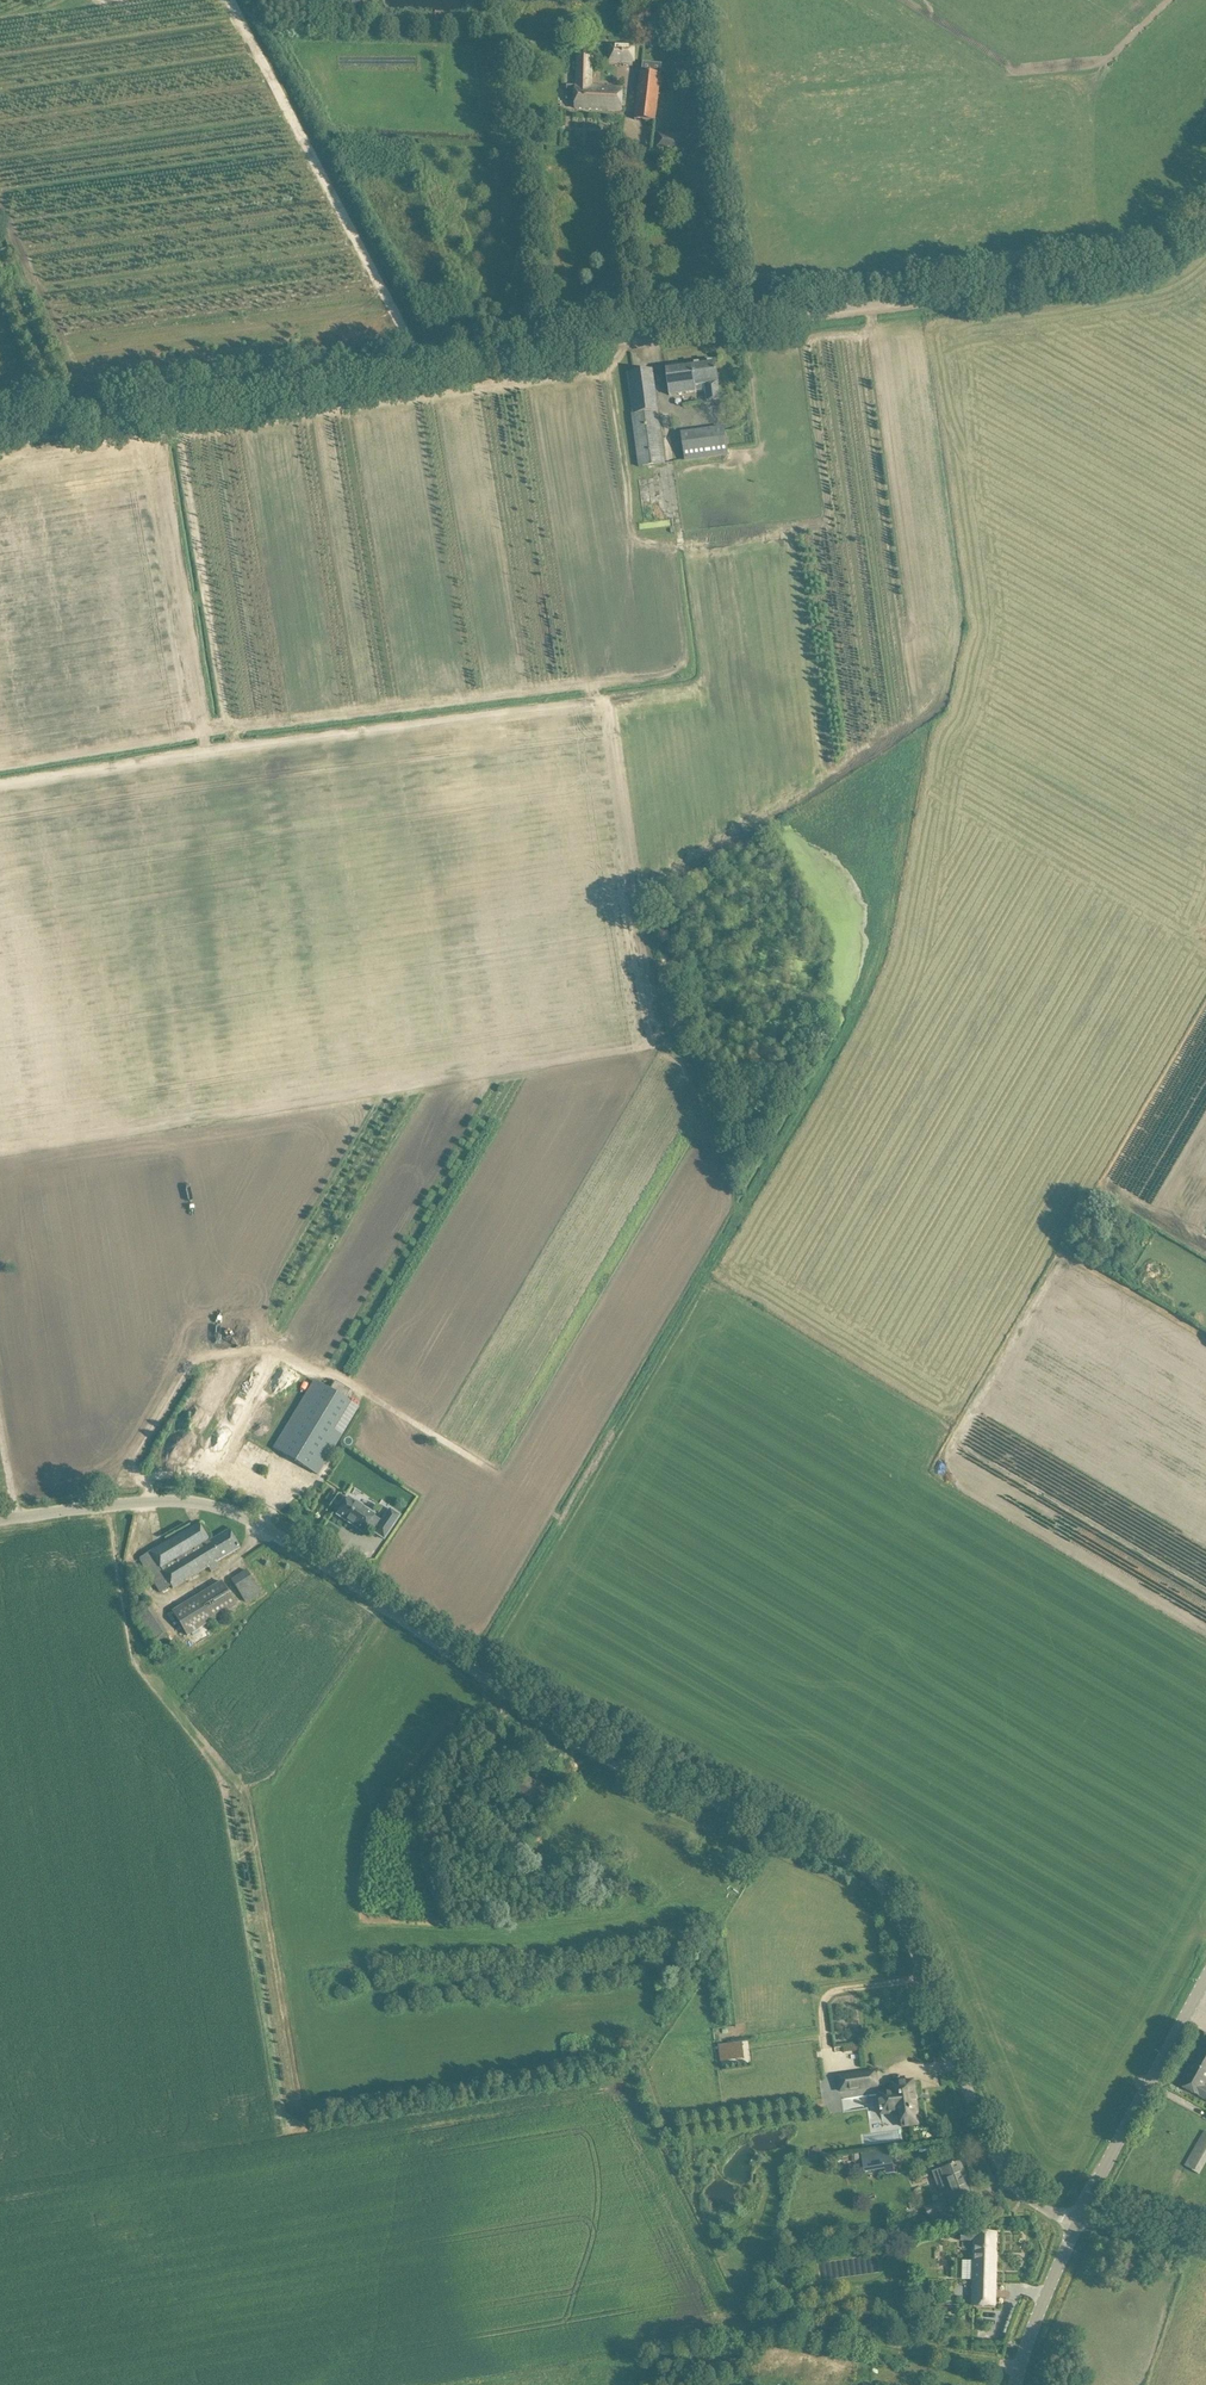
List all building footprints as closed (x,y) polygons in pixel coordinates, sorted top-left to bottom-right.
[(634,46),(615,45),(615,61),(634,61),(634,46)] [(575,108),(586,109),(622,111),(623,88),(592,87),(593,59),(577,58),(577,87),(576,87),(575,108)] [(635,118),(635,120),(655,122),(661,75),(641,72),(635,118)] [(682,136),(675,135),(673,152),(680,153),(682,136)] [(720,398),(716,361),(666,368),(670,395),(696,391),(695,386),(705,384),(707,400),(720,398)] [(665,465),(652,370),(628,373),(634,414),(632,415),(639,468),(665,465)] [(724,426),(681,432),(685,461),(728,456),(724,426)] [(314,1381),(274,1448),(317,1475),(358,1408),(314,1381)] [(345,1502),(343,1500),(338,1509),(340,1510),(337,1515),(362,1532),(367,1526),(375,1531),(374,1532),(384,1539),(400,1516),(390,1509),(382,1521),(374,1516),(374,1514),(349,1497),(345,1502)] [(216,1562),(240,1548),(229,1530),(209,1542),(198,1523),(150,1552),(140,1558),(160,1594),(172,1587),(173,1589),(208,1568),(211,1573),(219,1568),(216,1562)] [(260,1593),(246,1570),(232,1579),(245,1602),(260,1593)] [(236,1606),(221,1581),(172,1611),(188,1637),(236,1606)] [(138,1615),(151,1643),(167,1635),(153,1607),(138,1615)] [(515,1793),(528,1802),(527,1803),(543,1814),(555,1796),(526,1776),(515,1793)] [(1184,2077),(1196,2083),(1195,2085),(1203,2089),(1204,2087),(1205,2084),(1205,2037),(1184,2077)] [(742,2041),(718,2044),(720,2056),(744,2053),(742,2041)] [(841,2091),(850,2090),(878,2086),(876,2071),(839,2076),(841,2091)] [(1184,2077),(1180,2086),(1205,2100),(1205,2088),(1204,2087),(1203,2089),(1195,2085),(1196,2083),(1184,2077)] [(881,2114),(895,2112),(900,2112),(902,2127),(919,2124),(916,2102),(915,2102),(914,2095),(915,2095),(913,2080),(899,2082),(891,2083),(892,2092),(878,2094),(881,2114)] [(1205,2131),(1186,2166),(1198,2174),(1205,2160),(1205,2131)] [(879,2165),(887,2164),(885,2152),(862,2155),(865,2173),(880,2171),(879,2165)] [(953,2199),(970,2193),(962,2173),(964,2172),(960,2162),(954,2164),(954,2163),(952,2164),(952,2165),(933,2172),(941,2191),(949,2188),(953,2199)] [(948,2211),(945,2202),(926,2210),(929,2218),(948,2211)] [(884,2222),(880,2223),(881,2231),(889,2230),(888,2225),(884,2222)] [(995,2309),(997,2232),(962,2231),(962,2238),(974,2238),(972,2309),(995,2309)] [(1015,2343),(1009,2340),(1006,2347),(1013,2349),(1015,2343)]
